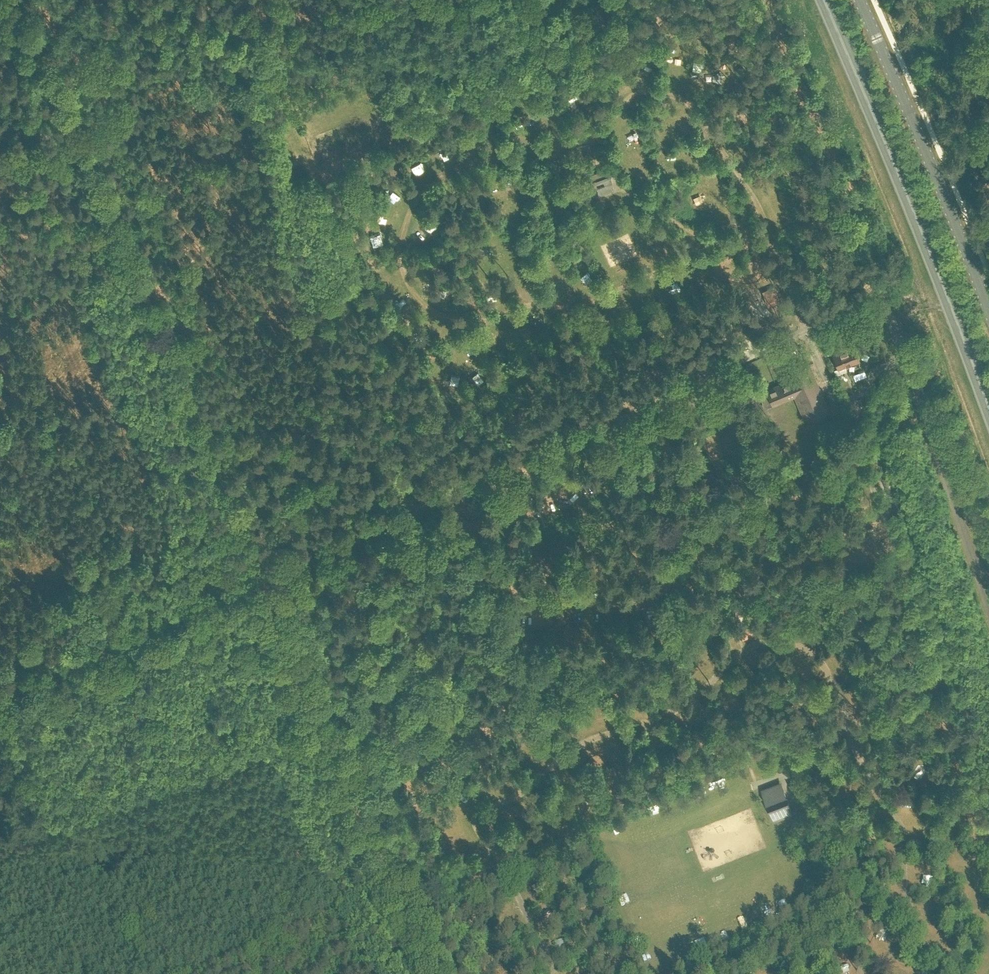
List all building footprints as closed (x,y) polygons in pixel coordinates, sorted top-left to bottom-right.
[(592,181),(599,194),(614,188),(611,174),(610,175),(609,168),(608,168),(590,175),(593,181),(592,181)] [(777,293),(775,294),(765,297),(768,304),(778,300),(780,300),(777,293)] [(853,346),(846,349),(845,347),(832,352),(838,368),(858,359),(853,346)] [(818,399),(806,369),(787,376),(789,381),(767,390),(773,404),(795,395),(804,417),(826,408),(822,397),(818,399)] [(755,623),(747,626),(751,635),(759,632),(755,623)] [(764,788),(776,821),(798,813),(785,780),(764,788)]
